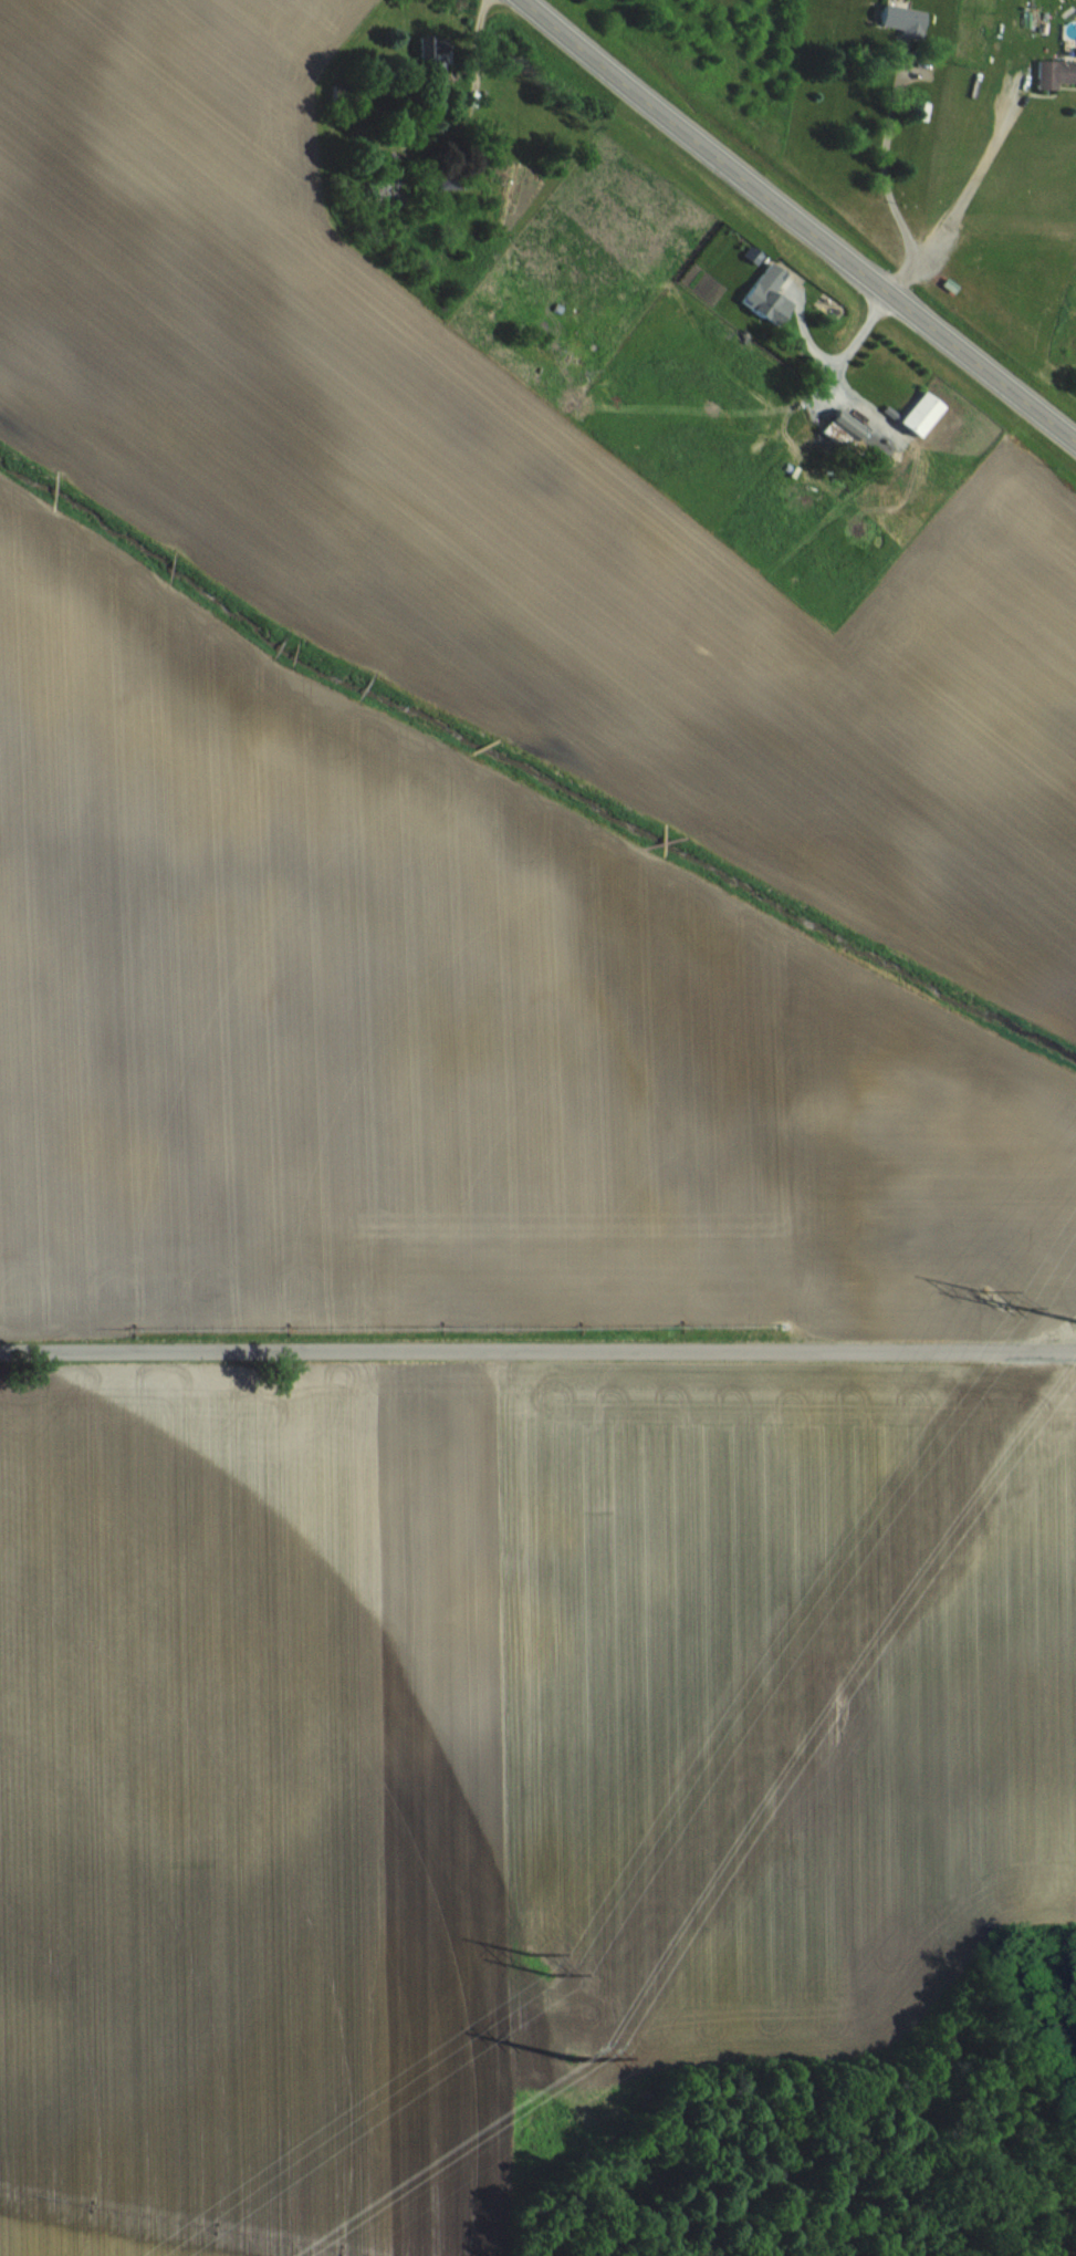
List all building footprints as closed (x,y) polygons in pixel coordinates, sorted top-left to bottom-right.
[(918,37),(923,12),(880,4),(875,29),(918,37)] [(413,37),(414,60),(423,60),(424,76),(442,76),(441,36),(413,37)] [(1033,61),(1033,90),(1052,90),(1052,84),(1075,85),(1075,62),(1033,61)] [(779,274),(761,263),(734,303),(769,327),(784,304),(767,292),(779,274)] [(889,422),(908,438),(934,408),(915,392),(889,422)] [(816,432),(844,449),(858,424),(831,407),(816,432)]
